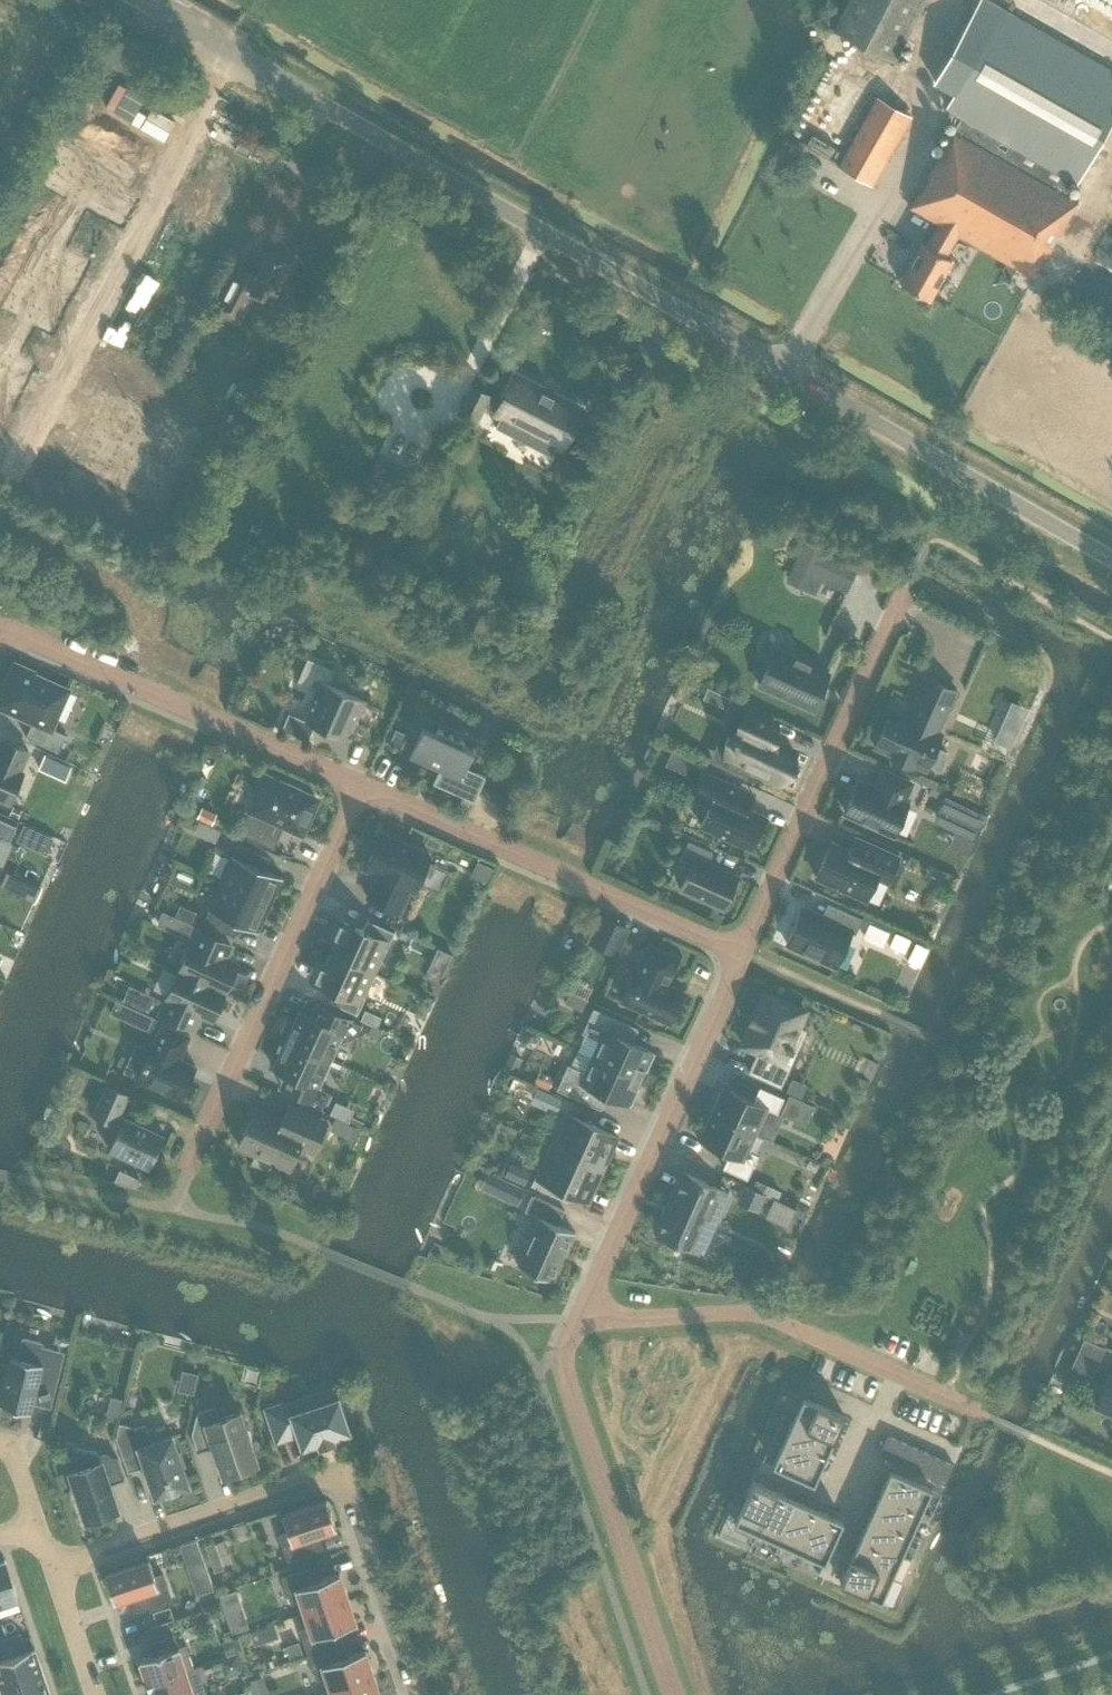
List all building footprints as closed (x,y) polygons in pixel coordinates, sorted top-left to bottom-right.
[(833,31),(894,61),(924,0),(848,0),(833,31)] [(900,283),(930,300),(952,260),(946,257),(958,234),(1035,277),(1078,202),(1064,195),(1073,179),(1078,181),(1111,121),(1111,73),(984,0),(982,0),(936,82),(955,94),(948,107),(963,116),(911,207),(939,223),(927,246),(923,243),(900,283)] [(162,83),(152,102),(174,114),(184,95),(162,83)] [(872,185),(911,116),(878,97),(838,166),(872,185)] [(57,153),(42,182),(76,200),(99,155),(76,143),(68,159),(57,153)] [(99,155),(76,200),(109,217),(125,189),(114,184),(123,168),(99,155)] [(56,239),(62,226),(36,213),(30,225),(56,239)] [(41,239),(23,273),(67,296),(80,273),(64,264),(69,254),(41,239)] [(1103,265),(1111,269),(1111,245),(1103,265)] [(235,269),(220,297),(214,310),(233,320),(240,307),(247,311),(256,294),(271,302),(291,264),(262,248),(248,276),(235,269)] [(23,273),(5,306),(34,321),(39,311),(55,320),(67,296),(23,273)] [(11,401),(24,377),(8,369),(14,359),(0,352),(0,395),(11,401)] [(555,443),(561,446),(579,411),(554,397),(554,396),(552,395),(551,398),(543,394),(544,391),(543,390),(542,391),(516,378),(503,404),(489,397),(490,396),(472,387),(459,412),(466,416),(476,421),(485,405),(498,412),(498,413),(501,415),(495,427),(498,428),(499,426),(525,439),(530,429),(556,442),(555,443)] [(110,391),(73,460),(158,505),(194,437),(110,391)] [(11,401),(0,395),(0,422),(11,401)] [(822,582),(846,592),(858,566),(834,555),(829,566),(821,562),(827,550),(806,541),(788,582),(808,591),(815,575),(824,579),(822,582)] [(828,673),(775,649),(759,685),(812,709),(828,673)] [(315,725),(344,738),(366,700),(329,683),(335,670),(308,657),(301,672),(318,680),(306,720),(289,713),(281,730),(308,741),(315,725)] [(14,663),(6,682),(9,683),(0,704),(0,706),(33,720),(26,737),(59,751),(66,734),(51,727),(67,690),(32,674),(33,672),(14,663)] [(957,691),(925,677),(912,705),(914,706),(908,719),(898,714),(894,723),(886,719),(874,747),(892,755),(891,757),(910,766),(911,763),(925,770),(927,764),(939,770),(947,753),(935,747),(941,733),(936,731),(948,706),(949,707),(957,691)] [(705,697),(727,707),(731,699),(709,689),(705,697)] [(775,722),(736,705),(711,760),(746,775),(748,769),(779,783),(794,750),(768,739),(775,722)] [(998,739),(1010,745),(1020,722),(1008,717),(998,739)] [(436,731),(423,726),(410,756),(440,769),(433,783),(474,802),(486,776),(466,767),(474,748),(462,743),(464,738),(438,726),(436,731)] [(3,739),(0,747),(0,798),(10,802),(23,774),(19,772),(29,751),(3,739)] [(64,778),(70,767),(46,756),(41,767),(64,778)] [(911,783),(883,770),(878,781),(880,782),(876,789),(858,781),(845,812),(893,834),(907,803),(903,801),(911,783)] [(747,807),(753,793),(707,772),(695,799),(710,805),(701,826),(750,848),(765,815),(747,807)] [(287,782),(285,785),(265,776),(239,833),(273,848),(284,824),(301,832),(316,799),(300,792),(302,789),(287,782)] [(988,816),(946,798),(935,823),(977,842),(988,816)] [(0,818),(0,841),(1,838),(10,841),(17,826),(0,818)] [(215,841),(219,831),(207,825),(203,836),(215,841)] [(45,851),(51,838),(25,826),(20,839),(45,851)] [(430,856),(380,833),(376,841),(372,839),(364,858),(367,859),(364,868),(378,874),(368,898),(399,912),(410,888),(414,891),(430,856)] [(887,883),(899,855),(855,835),(849,850),(831,842),(816,877),(867,900),(876,878),(887,883)] [(713,852),(688,840),(683,853),(694,858),(680,888),(723,907),(737,877),(707,864),(713,852)] [(233,856),(221,883),(269,904),(281,878),(283,878),(257,866),(263,854),(239,843),(233,855),(231,855),(233,856)] [(33,898),(39,886),(8,872),(2,884),(33,898)] [(259,931),(257,930),(269,904),(221,883),(209,909),(207,908),(207,909),(209,910),(203,922),(227,933),(233,921),(258,932),(259,931)] [(191,921),(195,913),(180,906),(177,914),(191,921)] [(855,934),(863,918),(837,906),(831,921),(802,908),(786,942),(837,965),(852,932),(855,934)] [(185,935),(190,925),(163,912),(158,923),(185,935)] [(630,930),(600,916),(587,946),(617,959),(630,930)] [(336,942),(331,952),(376,972),(394,932),(368,920),(363,930),(341,920),(331,941),(336,942)] [(882,942),(887,931),(871,924),(866,934),(882,942)] [(197,931),(180,972),(225,991),(237,965),(225,959),(231,945),(197,931)] [(903,951),(908,940),(895,935),(891,945),(903,951)] [(919,965),(926,949),(916,944),(908,960),(919,965)] [(648,945),(648,946),(637,971),(636,970),(622,1001),(669,1022),(683,991),(666,984),(669,977),(670,977),(678,959),(678,958),(648,945)] [(357,1014),(365,996),(376,972),(331,952),(327,962),(323,960),(313,981),(336,991),(331,1002),(357,1014)] [(200,1014),(213,1020),(225,991),(180,972),(161,1014),(194,1028),(200,1014)] [(798,1026),(805,1011),(766,993),(757,1011),(756,1011),(750,1025),(751,1026),(742,1044),(759,1051),(749,1072),(771,1082),(781,1062),(782,1062),(788,1048),(792,1050),(793,1048),(797,1050),(806,1030),(798,1026)] [(586,1014),(589,1003),(572,998),(568,1008),(586,1014)] [(150,1029),(154,1018),(117,1001),(112,1012),(150,1029)] [(299,1011),(286,1040),(331,1060),(343,1033),(355,1038),(362,1024),(317,1004),(311,1017),(299,1011)] [(629,1023),(594,1007),(582,1032),(600,1040),(593,1056),(640,1077),(644,1069),(647,1070),(655,1052),(621,1037),(627,1024),(629,1025),(629,1023)] [(362,1018),(377,1025),(381,1017),(366,1010),(362,1018)] [(190,1036),(162,1024),(137,1080),(181,1100),(196,1066),(180,1059),(190,1036)] [(377,1037),(381,1029),(372,1025),(368,1033),(377,1037)] [(331,1060),(286,1040),(273,1068),(286,1074),(280,1086),(325,1106),(331,1092),(319,1086),(331,1060)] [(640,1078),(592,1056),(585,1072),(568,1064),(557,1089),(593,1105),(593,1104),(591,1103),(597,1090),(631,1105),(639,1087),(637,1085),(640,1078)] [(130,1095),(106,1084),(92,1115),(93,1116),(94,1114),(115,1123),(114,1125),(116,1126),(117,1123),(121,1125),(109,1151),(149,1169),(165,1134),(121,1114),(130,1095)] [(798,1085),(781,1119),(807,1132),(817,1112),(803,1106),(810,1091),(798,1085)] [(753,1100),(723,1086),(711,1113),(755,1133),(767,1108),(777,1113),(784,1097),(760,1086),(753,1100)] [(535,1110),(562,1112),(563,1097),(536,1095),(535,1110)] [(331,1113),(347,1120),(351,1110),(336,1103),(331,1113)] [(289,1104),(288,1106),(293,1109),(286,1124),(255,1110),(239,1145),(290,1168),(300,1146),(314,1152),(328,1122),(289,1104)] [(618,1135),(567,1112),(553,1143),(604,1166),(618,1135)] [(755,1133),(711,1113),(699,1140),(729,1154),(723,1168),(747,1179),(758,1154),(748,1150),(755,1133)] [(333,1128),(344,1133),(348,1125),(336,1120),(333,1128)] [(604,1166),(553,1143),(533,1186),(568,1201),(573,1189),(590,1196),(604,1166)] [(139,1180),(119,1171),(114,1183),(136,1188),(139,1180)] [(703,1251),(729,1192),(684,1172),(657,1233),(692,1249),(693,1247),(703,1251)] [(485,1198),(521,1209),(530,1180),(512,1175),(511,1181),(492,1176),(485,1198)] [(564,1209),(532,1195),(525,1210),(539,1216),(517,1265),(552,1280),(574,1232),(558,1224),(564,1209)] [(0,1402),(0,1404),(30,1412),(33,1402),(50,1406),(59,1368),(53,1366),(57,1351),(40,1346),(41,1343),(23,1338),(18,1358),(11,1356),(0,1402)] [(1104,1347),(1084,1338),(1077,1353),(1097,1362),(1104,1347)] [(1096,1405),(1111,1412),(1111,1370),(1096,1405)] [(182,1396),(195,1398),(198,1378),(186,1376),(182,1396)] [(337,1398),(323,1403),(290,1413),(286,1401),(265,1408),(276,1442),(298,1435),(302,1447),(301,1447),(302,1448),(303,1448),(303,1447),(318,1442),(319,1446),(335,1441),(334,1437),(349,1432),(350,1432),(339,1397),(337,1398)] [(803,1397),(793,1419),(828,1435),(829,1434),(835,1437),(839,1427),(845,1415),(803,1397)] [(216,1406),(206,1409),(197,1412),(192,1434),(197,1451),(197,1452),(213,1447),(223,1474),(257,1463),(251,1444),(253,1443),(249,1429),(246,1430),(240,1411),(237,1412),(220,1418),(216,1406)] [(793,1419),(783,1441),(818,1457),(819,1456),(825,1459),(829,1449),(835,1437),(829,1434),(828,1435),(793,1419)] [(40,1434),(48,1436),(51,1423),(43,1421),(40,1434)] [(170,1435),(164,1437),(151,1441),(145,1423),(135,1427),(120,1423),(116,1437),(128,1471),(145,1466),(154,1495),(155,1497),(157,1497),(157,1496),(165,1493),(166,1495),(179,1490),(179,1489),(187,1486),(189,1486),(189,1483),(188,1483),(182,1466),(185,1465),(181,1452),(178,1453),(172,1436),(173,1436),(172,1434),(170,1435)] [(888,1435),(884,1445),(895,1450),(899,1440),(888,1435)] [(899,1440),(895,1450),(906,1454),(910,1445),(899,1440)] [(783,1441),(772,1465),(808,1481),(814,1483),(819,1471),(825,1459),(819,1456),(818,1457),(783,1441)] [(884,1445),(879,1454),(890,1459),(895,1450),(884,1445)] [(910,1445),(906,1454),(917,1459),(921,1450),(910,1445)] [(117,1456),(103,1454),(73,1447),(80,1468),(70,1471),(87,1520),(117,1510),(108,1484),(125,1479),(117,1456)] [(895,1450),(890,1459),(901,1464),(906,1454),(895,1450)] [(921,1450),(917,1459),(928,1464),(932,1455),(921,1450)] [(906,1454),(901,1464),(912,1469),(917,1459),(906,1454)] [(932,1455),(928,1464),(939,1469),(943,1460),(932,1455)] [(917,1459),(912,1469),(923,1474),(928,1464),(917,1459)] [(943,1460),(939,1469),(950,1474),(954,1465),(943,1460)] [(928,1464),(923,1474),(934,1479),(939,1469),(928,1464)] [(885,1481),(879,1494),(885,1497),(886,1496),(921,1512),(932,1488),(896,1472),(890,1469),(885,1481)] [(939,1469),(934,1479),(945,1484),(950,1474),(939,1469)] [(753,1480),(734,1521),(757,1531),(773,1496),(772,1496),(775,1490),(765,1486),(753,1480)] [(773,1496),(757,1531),(779,1541),(795,1506),(794,1506),(797,1500),(787,1495),(775,1490),(772,1496),(773,1496)] [(875,1503),(869,1516),(875,1519),(876,1518),(911,1534),(921,1512),(886,1496),(885,1497),(879,1494),(875,1503)] [(795,1506),(779,1541),(800,1551),(817,1516),(816,1516),(819,1509),(809,1505),(797,1500),(794,1506),(795,1506)] [(309,1506),(303,1508),(299,1509),(299,1510),(283,1515),(288,1531),(279,1534),(288,1559),(314,1550),(310,1537),(319,1534),(319,1533),(336,1528),(333,1519),(333,1518),(330,1510),(327,1501),(309,1506)] [(817,1516),(800,1551),(825,1562),(841,1527),(843,1521),(831,1515),(819,1509),(816,1516),(817,1516)] [(865,1525),(859,1538),(866,1541),(866,1540),(901,1556),(911,1534),(876,1518),(875,1519),(869,1516),(865,1525)] [(855,1547),(849,1560),(856,1563),(856,1562),(891,1578),(901,1556),(866,1540),(866,1541),(859,1538),(855,1547)] [(231,1571),(222,1539),(184,1549),(197,1598),(217,1592),(212,1576),(231,1571)] [(5,1559),(0,1561),(0,1604),(18,1598),(5,1559)] [(132,1566),(125,1568),(122,1569),(105,1575),(108,1584),(111,1593),(114,1602),(131,1596),(132,1597),(141,1594),(145,1607),(171,1598),(163,1573),(155,1576),(149,1560),(132,1566)] [(845,1569),(840,1581),(881,1600),(891,1578),(856,1562),(856,1563),(849,1560),(845,1569)] [(344,1585),(339,1573),(314,1581),(309,1568),(282,1577),(291,1601),(299,1599),(304,1612),(348,1597),(344,1585)] [(238,1589),(220,1595),(224,1609),(242,1603),(238,1589)] [(318,1635),(332,1631),(356,1622),(352,1609),(348,1597),(304,1612),(308,1626),(300,1629),(308,1654),(322,1649),(318,1635)] [(279,1637),(274,1623),(249,1631),(254,1645),(279,1637)] [(147,1642),(147,1643),(152,1655),(139,1659),(147,1683),(194,1667),(186,1646),(186,1644),(178,1646),(174,1634),(147,1642)] [(286,1645),(291,1660),(304,1655),(299,1641),(286,1645)] [(43,1672),(35,1648),(0,1660),(0,1686),(43,1672)] [(325,1676),(330,1689),(374,1674),(370,1662),(365,1649),(327,1662),(322,1649),(308,1654),(317,1679),(325,1676)] [(147,1683),(151,1694),(194,1694),(194,1693),(194,1692),(193,1692),(186,1671),(194,1668),(194,1667),(147,1683)] [(43,1672),(0,1686),(0,1688),(1,1690),(0,1690),(2,1694),(50,1694),(43,1672)] [(378,1686),(374,1674),(330,1689),(332,1694),(381,1694),(378,1686)] [(237,1694),(265,1694),(262,1683),(236,1691),(237,1694)]
